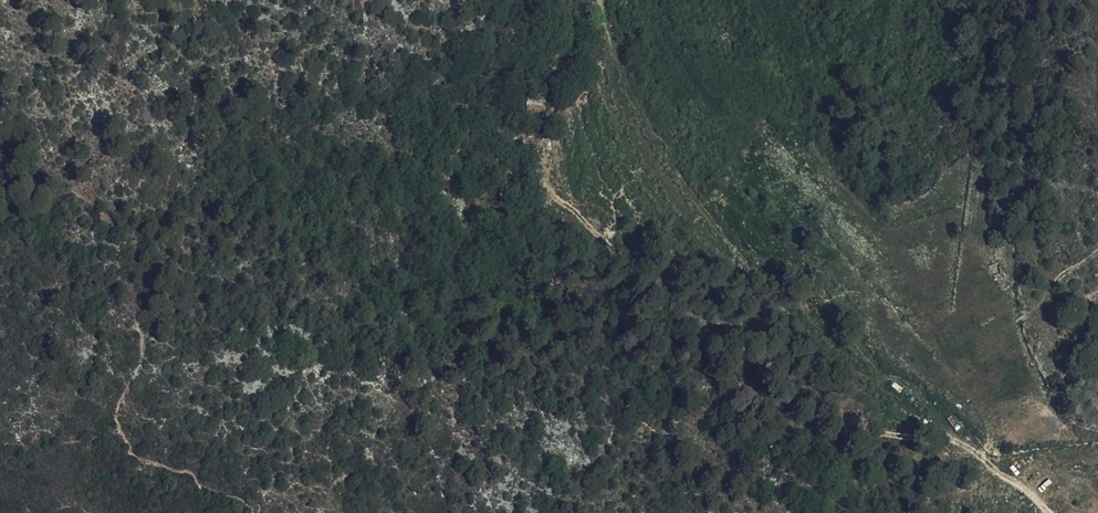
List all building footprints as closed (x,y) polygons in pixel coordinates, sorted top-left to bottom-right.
[(528,94),(529,109),(546,107),(545,93),(528,94)]
